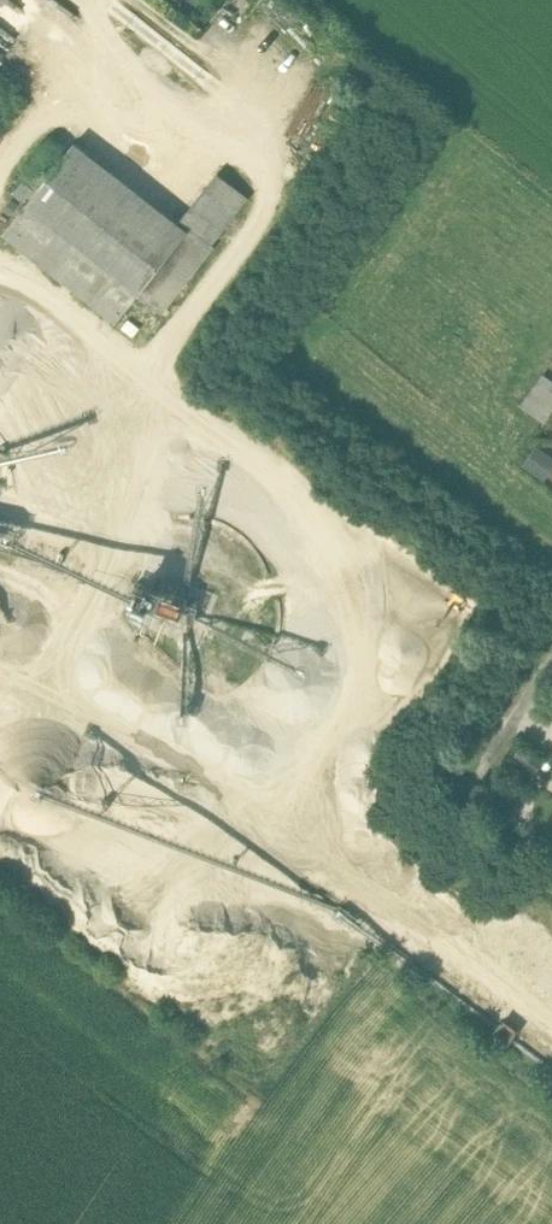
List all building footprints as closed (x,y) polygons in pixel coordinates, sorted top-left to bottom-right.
[(49,140),(23,175),(36,185),(63,151),(49,140)] [(176,238),(63,151),(36,185),(33,189),(22,180),(12,192),(23,201),(26,203),(83,248),(136,290),(176,238)] [(216,172),(180,219),(187,224),(208,241),(244,194),(216,172)] [(23,201),(0,231),(0,232),(59,278),(83,248),(26,203),(23,201)] [(136,290),(134,292),(135,293),(157,311),(211,243),(208,241),(187,224),(136,290)] [(136,290),(83,248),(59,278),(113,321),(135,293),(134,292),(136,290)] [(545,374),(522,405),(542,419),(551,405),(551,379),(545,374)] [(538,449),(527,464),(544,477),(551,466),(551,459),(538,449)]
